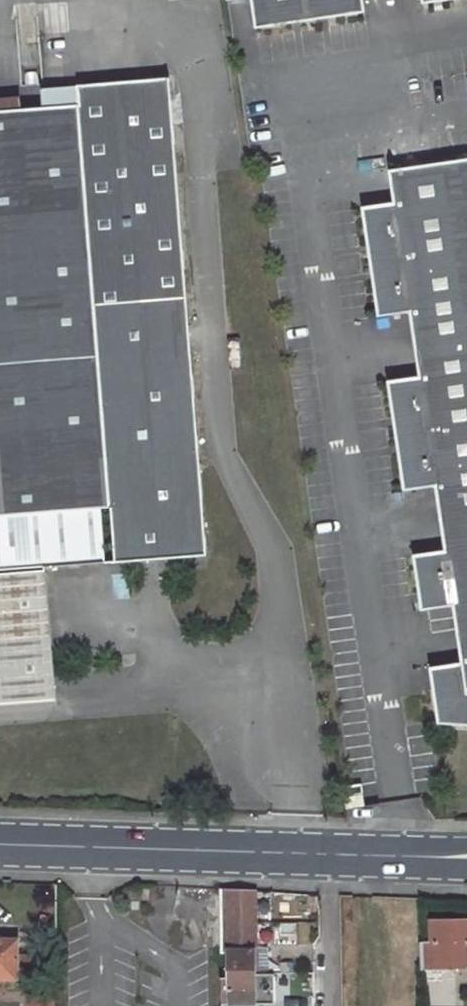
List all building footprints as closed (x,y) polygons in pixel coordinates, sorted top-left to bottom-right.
[(258,28),(367,12),(365,0),(254,0),(258,28)] [(51,696),(44,562),(105,558),(100,504),(110,504),(115,559),(206,551),(168,74),(39,84),(41,103),(0,107),(0,700),(51,696)] [(391,172),(396,204),(364,209),(380,318),(412,313),(422,378),(390,383),(406,492),(438,487),(447,552),(416,557),(424,611),(456,607),(464,665),(432,669),(441,724),(466,726),(466,161),(391,172)] [(363,785),(343,787),(345,797),(364,794),(363,785)] [(364,795),(345,798),(347,808),(365,806),(364,795)] [(221,935),(221,954),(228,954),(229,1005),(256,1005),(255,892),(220,890),(221,905),(221,935)] [(221,905),(204,905),(205,936),(221,935),(221,905)] [(421,942),(422,968),(465,966),(464,943),(466,943),(466,920),(429,922),(430,942),(421,942)] [(17,954),(18,939),(0,938),(0,976),(30,977),(29,955),(17,954)]
